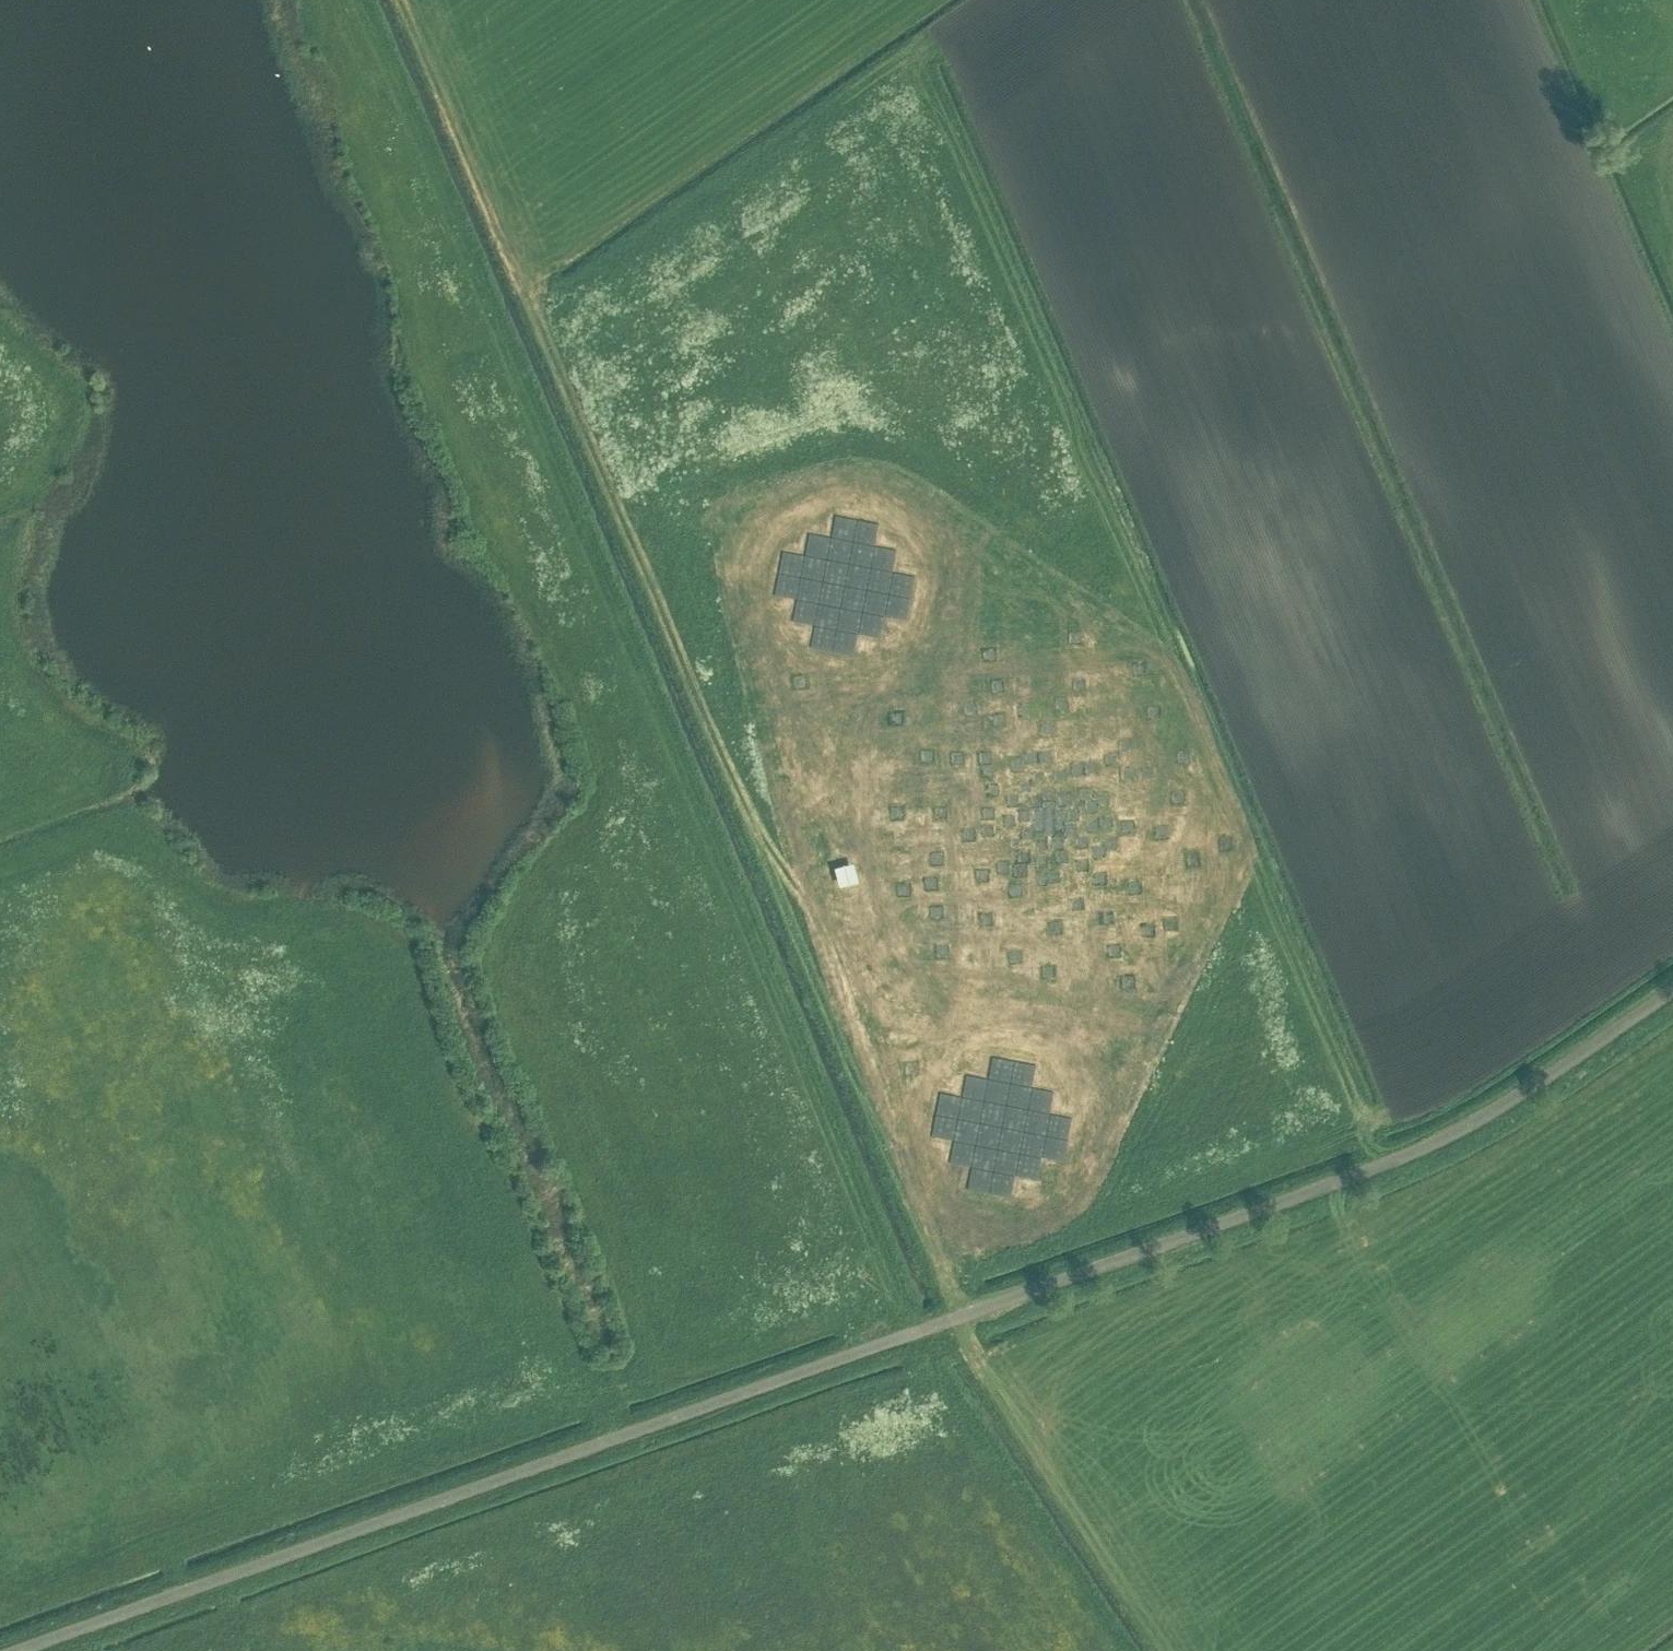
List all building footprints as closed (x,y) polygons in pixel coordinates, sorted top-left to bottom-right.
[(782,550),(773,594),(796,598),(791,620),(813,624),(809,647),(853,655),(858,633),(880,637),(884,615),(906,619),(915,575),(892,571),(897,549),(875,544),(879,522),(835,514),(830,536),(808,532),(804,554),(782,550)] [(853,859),(834,864),(838,884),(858,879),(853,859)] [(961,1095),(939,1091),(931,1135),(953,1140),(948,1162),(971,1166),(966,1188),(1011,1196),(1015,1174),(1037,1179),(1041,1156),(1063,1161),(1072,1117),(1050,1112),(1054,1090),(1032,1086),(1036,1064),(992,1055),(987,1078),(965,1073),(961,1095)]
